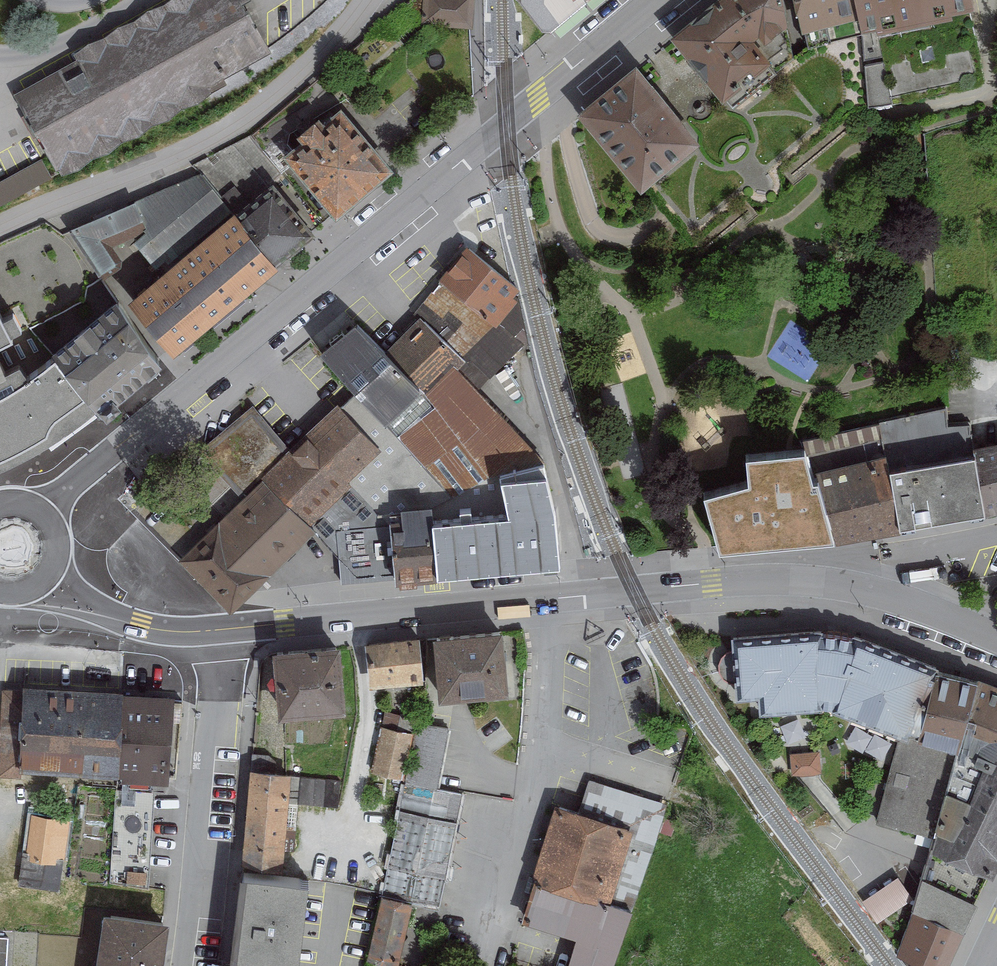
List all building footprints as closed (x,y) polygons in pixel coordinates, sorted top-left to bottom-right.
[(250,0),(170,0),(71,57),(74,62),(12,98),(57,176),(270,53),(242,5),(250,0)] [(420,26),(469,30),(471,0),(422,0),(420,26)] [(788,0),(711,0),(674,30),(732,97),(774,62),(749,28),(759,20),(766,29),(791,11),(788,0)] [(810,39),(864,26),(871,99),(983,78),(966,0),(799,0),(810,39)] [(694,138),(635,66),(583,108),(642,180),(694,138)] [(390,170),(339,109),(321,124),(317,120),(296,137),(300,142),(282,157),(333,218),(390,170)] [(99,242),(138,227),(146,236),(133,246),(158,276),(129,300),(174,354),(278,269),(272,262),(305,235),(272,195),(240,221),(234,213),(228,218),(195,179),(71,232),(103,279),(119,269),(99,242)] [(85,301),(83,280),(54,223),(0,251),(0,344),(32,328),(85,301)] [(494,332),(516,306),(514,288),(467,249),(437,284),(439,285),(490,329),(494,332)] [(439,285),(412,315),(419,322),(463,360),(490,329),(439,285)] [(113,304),(50,354),(96,412),(159,362),(113,304)] [(419,322),(386,355),(417,390),(427,398),(463,363),(463,360),(419,322)] [(386,355),(357,323),(320,355),(380,422),(417,390),(386,355)] [(5,470),(37,453),(96,412),(50,354),(32,328),(0,344),(0,472),(5,470)] [(306,521),(380,453),(337,407),(290,450),(252,408),(201,455),(243,500),(183,555),(230,607),(314,530),(306,521)] [(745,459),(694,476),(714,550),(837,534),(818,460),(804,428),(742,434),(745,459)] [(974,437),(988,511),(996,508),(996,432),(974,437)] [(901,526),(988,511),(974,437),(889,453),(901,526)] [(837,534),(901,526),(889,453),(883,444),(818,460),(837,534)] [(547,467),(496,478),(500,510),(431,517),(430,506),(399,510),(400,521),(390,522),(396,582),(567,565),(561,508),(547,467)] [(500,632),(432,639),(439,700),(507,693),(500,632)] [(841,696),(836,709),(905,735),(872,823),(932,846),(912,914),(896,957),(919,965),(948,965),(982,874),(996,880),(996,689),(859,637),(855,647),(820,649),(820,640),(739,644),(742,695),(763,694),(764,710),(817,707),(816,698),(841,696)] [(422,684),(417,640),(364,646),(369,690),(422,684)] [(343,711),(337,645),(271,651),(278,718),(343,711)] [(22,689),(22,697),(3,697),(0,750),(0,780),(20,781),(20,772),(120,776),(120,785),(165,787),(165,782),(176,783),(180,704),(171,704),(171,699),(121,697),(122,693),(22,689)] [(419,726),(368,963),(383,965),(399,965),(413,904),(437,909),(461,799),(435,794),(448,732),(419,726)] [(409,735),(378,729),(370,776),(400,781),(409,735)] [(820,773),(818,754),(789,756),(790,775),(820,773)] [(289,777),(248,773),(226,965),(295,965),(304,884),(277,881),(289,777)] [(588,783),(578,814),(556,807),(529,885),(542,890),(530,927),(576,942),(568,965),(612,965),(665,809),(588,783)] [(26,860),(64,864),(69,822),(31,818),(26,860)] [(909,900),(896,879),(860,903),(874,923),(909,900)] [(102,915),(95,965),(159,965),(165,924),(102,915)]
